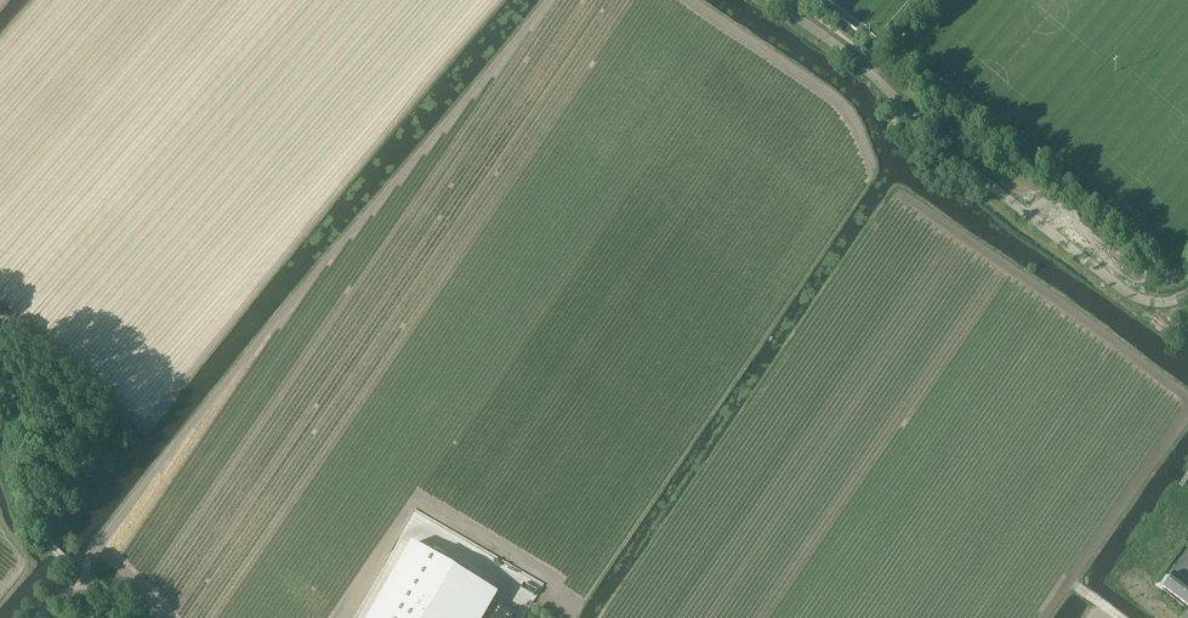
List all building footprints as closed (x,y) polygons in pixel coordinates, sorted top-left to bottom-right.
[(498,594),(412,544),(369,617),(484,617),(498,594)] [(1165,589),(1176,598),(1177,597),(1187,605),(1187,582),(1187,581),(1186,582),(1176,574),(1165,589)]
